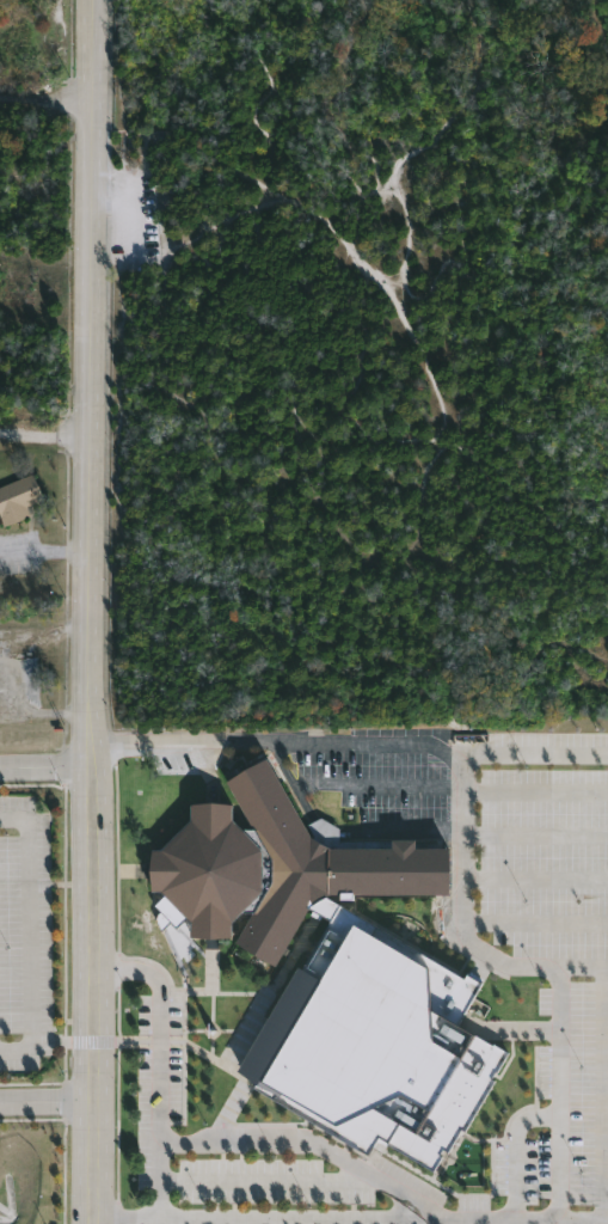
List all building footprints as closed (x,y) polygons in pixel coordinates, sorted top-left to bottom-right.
[(6,527),(0,513),(0,489),(33,475),(44,501),(27,508),(32,516),(30,518),(6,527)] [(270,773),(305,836),(309,839),(312,836),(305,824),(318,816),(336,827),(336,846),(385,846),(385,838),(407,838),(407,845),(441,845),(441,893),(348,893),(348,896),(340,896),(340,912),(317,925),(302,918),(309,907),(306,902),(270,965),(266,957),(240,942),(258,912),(244,911),(235,920),(235,936),(192,936),(194,920),(165,889),(155,889),(155,849),(165,849),(196,818),(196,803),(237,803),(237,818),(248,830),(259,828),(231,781),(262,761),(270,773)] [(444,1026),(497,1055),(432,1171),(371,1137),(363,1151),(247,1087),(340,919),(466,989),(444,1026)]
